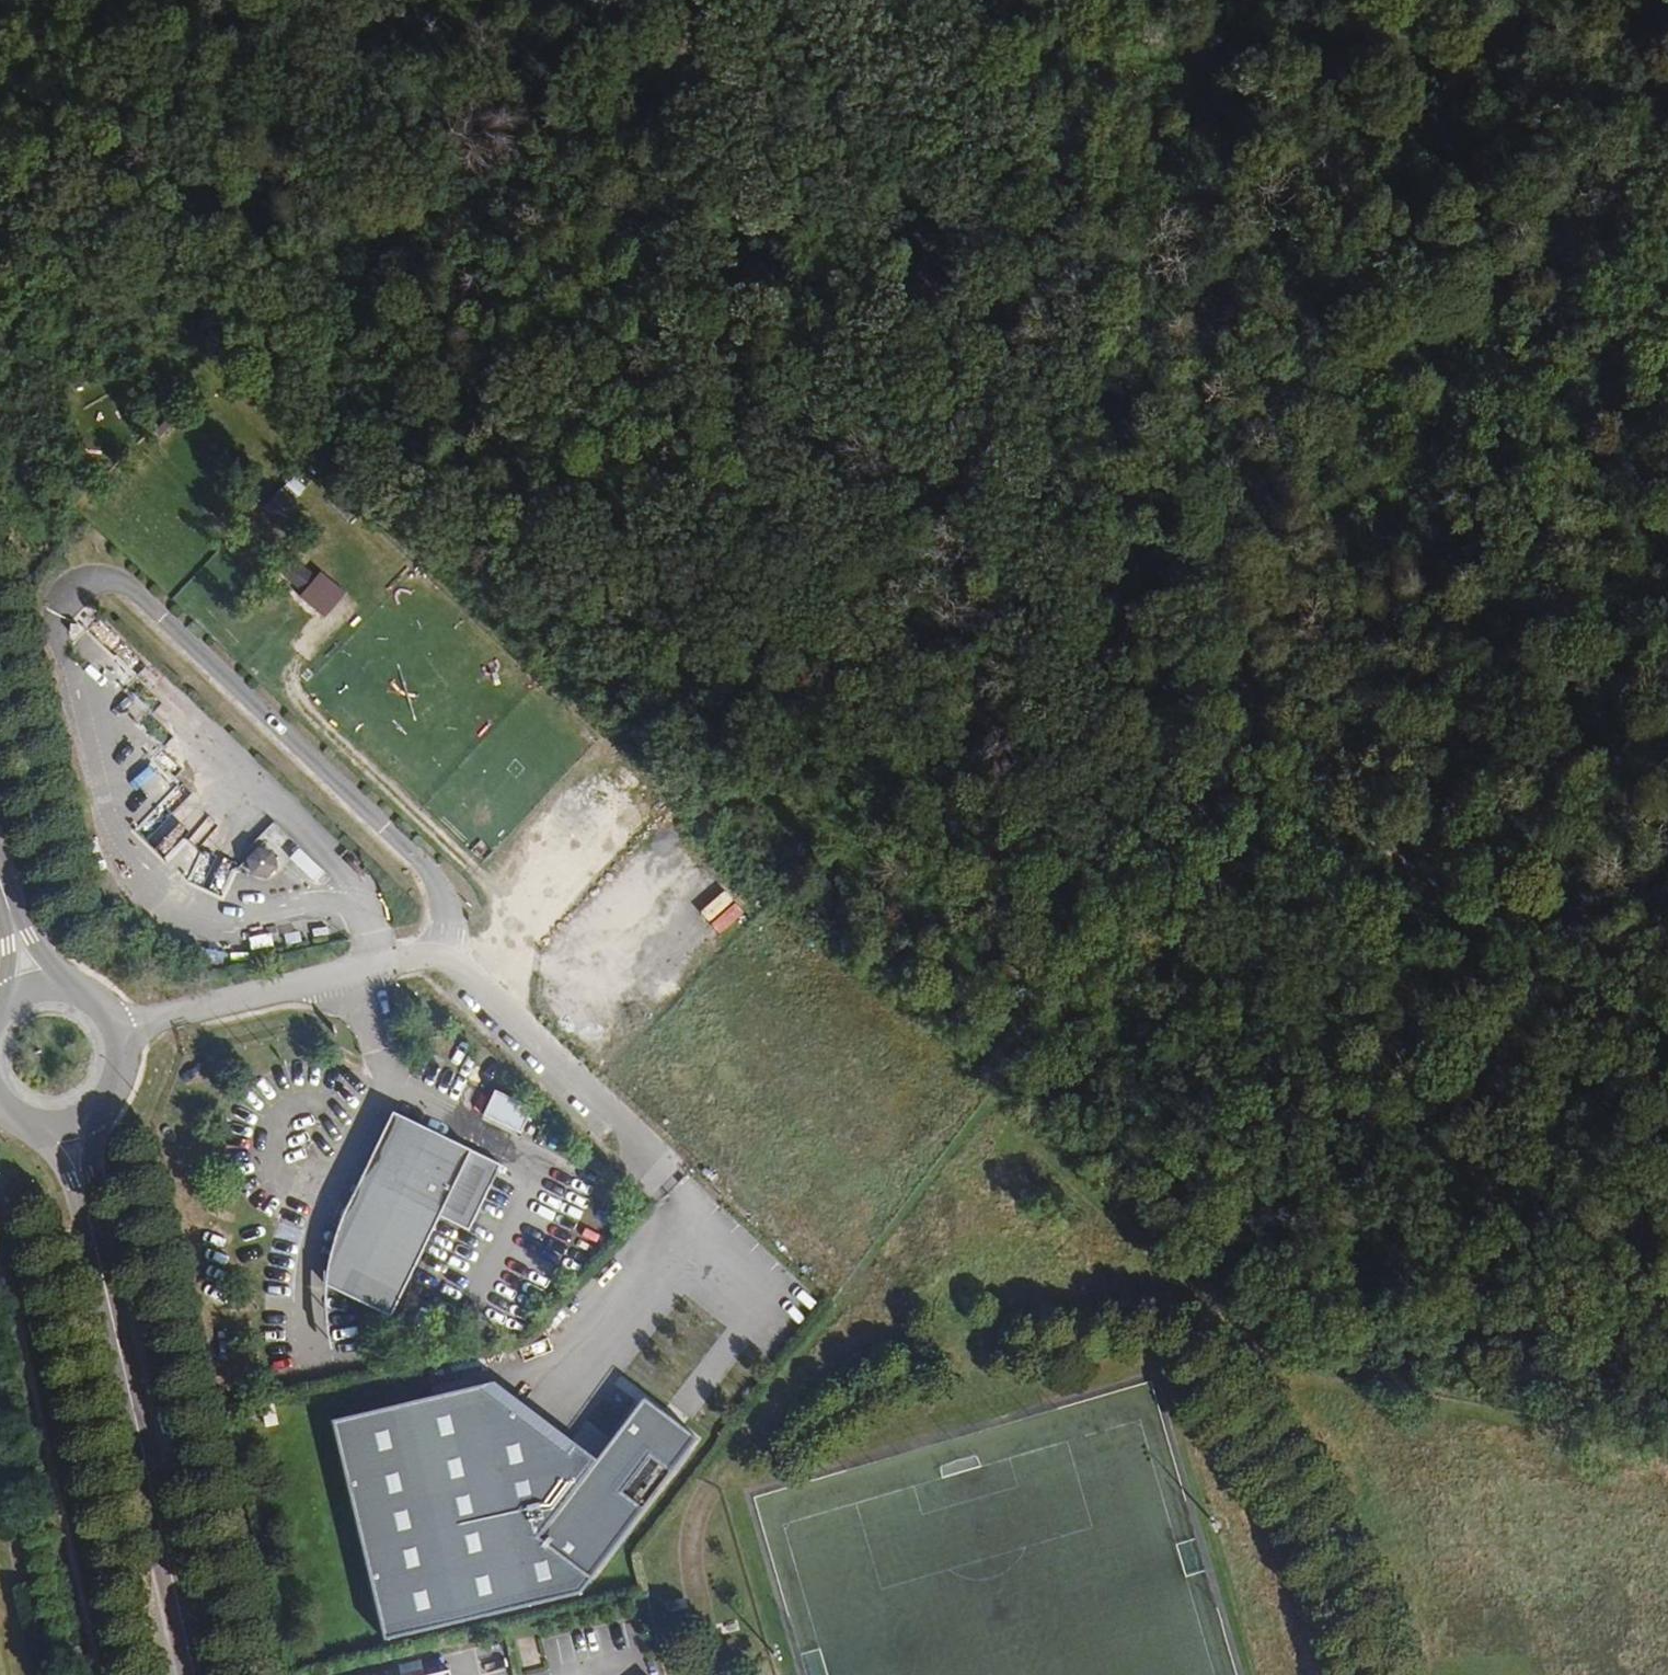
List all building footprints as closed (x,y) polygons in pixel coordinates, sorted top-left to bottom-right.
[(266,507),(280,520),(310,489),(295,476),(266,507)] [(323,570),(302,595),(328,618),(350,593),(323,570)] [(264,838),(243,858),(265,882),(287,862),(264,838)] [(316,881),(326,871),(303,848),(293,859),(316,881)] [(485,1118),(524,1135),(536,1107),(498,1090),(485,1118)] [(499,1168),(391,1116),(359,1183),(373,1189),(325,1291),(389,1322),(438,1220),(467,1234),(499,1168)] [(486,1382),(330,1419),(382,1636),(577,1590),(698,1437),(643,1397),(595,1460),(486,1382)]
